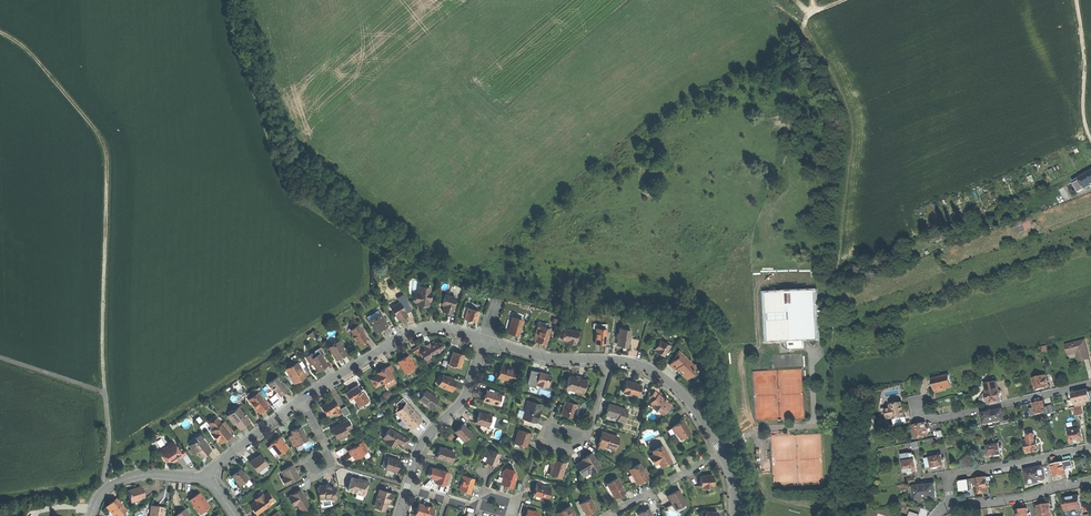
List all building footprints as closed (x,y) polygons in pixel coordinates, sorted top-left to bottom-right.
[(1076,179),(1082,189),(1083,190),(1087,187),(1088,188),(1090,186),(1090,185),(1090,184),(1090,175),(1088,171),(1076,179)] [(1076,193),(1082,189),(1076,179),(1069,183),(1076,193)] [(1024,223),(1026,229),(1033,227),(1031,221),(1024,223)] [(423,305),(428,305),(428,300),(430,301),(431,291),(429,291),(430,287),(419,286),(418,292),(417,302),(417,304),(423,305)] [(817,310),(816,289),(769,292),(771,341),(792,340),(792,348),(807,347),(806,339),(819,338),(818,318),(824,318),(823,309),(817,310)] [(447,312),(451,313),(455,298),(445,295),(442,304),(445,305),(443,311),(447,312)] [(391,307),(395,315),(396,314),(397,316),(398,317),(399,318),(403,316),(406,314),(399,302),(391,307)] [(477,311),(466,307),(463,318),(468,319),(474,321),(477,311)] [(366,317),(369,321),(380,314),(378,310),(366,317)] [(380,314),(369,321),(375,331),(381,327),(382,328),(387,325),(380,314)] [(512,333),(517,335),(522,320),(511,317),(507,332),(512,333)] [(533,338),(536,339),(539,326),(546,328),(547,324),(538,321),(533,338)] [(364,336),(358,326),(353,328),(351,336),(352,336),(356,343),(364,344),(364,341),(365,337),(364,336)] [(540,341),(546,343),(550,329),(546,328),(539,326),(536,339),(535,340),(540,341)] [(577,331),(563,329),(561,340),(567,341),(570,342),(569,343),(575,344),(577,331)] [(606,329),(596,329),(595,343),(600,343),(605,343),(606,329)] [(629,330),(619,329),(618,333),(618,337),(617,343),(627,344),(629,330)] [(658,353),(662,356),(669,345),(660,340),(654,350),(658,353)] [(411,350),(415,356),(420,353),(422,356),(426,363),(432,359),(435,357),(434,354),(439,351),(435,344),(433,341),(428,345),(427,346),(425,347),(424,346),(418,349),(416,347),(411,350)] [(341,357),(346,354),(339,342),(329,348),(332,353),(332,352),(334,356),(334,357),(336,360),(341,357)] [(443,345),(442,343),(438,342),(435,344),(439,351),(442,350),(443,345)] [(1085,342),(1066,347),(1069,356),(1077,353),(1080,363),(1085,362),(1090,360),(1085,342)] [(310,364),(313,362),(311,359),(320,354),(321,356),(325,353),(322,347),(315,351),(315,352),(312,354),(312,353),(306,356),(310,364)] [(674,359),(668,364),(674,370),(674,369),(679,373),(686,379),(691,374),(693,371),(689,368),(693,365),(685,358),(686,358),(677,350),(673,358),(674,359)] [(463,354),(452,351),(449,364),(459,367),(461,361),(463,354)] [(791,366),(803,365),(803,353),(791,353),(791,366)] [(320,354),(311,359),(313,362),(318,371),(322,368),(327,365),(321,356),(320,354)] [(403,359),(398,361),(405,372),(414,367),(407,356),(403,359)] [(297,362),(286,369),(289,374),(291,373),(296,381),(300,379),(305,375),(297,362)] [(379,374),(375,376),(379,383),(392,375),(387,366),(381,370),(382,372),(379,374)] [(507,368),(501,366),(497,377),(512,382),(516,370),(507,368)] [(535,385),(537,382),(536,382),(539,372),(531,370),(527,383),(528,386),(530,386),(531,384),(535,385)] [(543,373),(539,372),(536,382),(537,382),(538,382),(537,384),(545,386),(545,384),(548,385),(551,375),(543,373)] [(438,385),(451,390),(453,385),(456,380),(442,374),(438,385)] [(396,382),(392,375),(379,383),(375,376),(370,379),(375,387),(384,382),(386,385),(387,384),(388,386),(396,382)] [(576,377),(569,375),(565,388),(580,392),(584,380),(576,377)] [(275,378),(268,384),(272,389),(274,388),(277,392),(275,394),(278,398),(283,394),(287,391),(283,385),(284,384),(279,377),(276,379),(275,378)] [(1047,378),(1034,382),(1037,393),(1043,392),(1048,390),(1048,389),(1050,388),(1047,378)] [(633,383),(626,381),(623,391),(624,391),(623,392),(631,394),(631,393),(637,395),(640,385),(633,383)] [(950,381),(934,385),(937,396),(945,394),(953,392),(950,381)] [(351,389),(344,392),(348,399),(353,396),(358,405),(368,399),(363,390),(360,391),(359,390),(360,389),(357,385),(351,389)] [(986,392),(989,403),(996,401),(1003,400),(1000,388),(995,389),(995,390),(993,390),(993,389),(987,391),(987,392),(986,392)] [(416,396),(420,399),(425,392),(421,389),(419,393),(417,393),(416,394),(416,396)] [(499,394),(486,390),(485,395),(483,400),(496,404),(499,394)] [(420,399),(419,400),(427,405),(428,404),(432,407),(434,403),(437,399),(425,391),(425,392),(420,399)] [(258,392),(249,399),(259,412),(264,408),(268,404),(258,392)] [(654,392),(650,397),(653,400),(650,403),(662,414),(670,406),(663,399),(658,394),(657,395),(654,392)] [(1075,396),(1076,401),(1078,408),(1081,407),(1080,406),(1089,403),(1090,403),(1090,397),(1090,392),(1081,394),(1075,396)] [(328,401),(323,404),(328,413),(332,411),(338,407),(333,398),(328,401)] [(522,418),(535,422),(537,414),(540,405),(528,401),(522,418)] [(566,415),(573,417),(577,404),(565,401),(563,405),(561,414),(566,415)] [(1089,406),(1089,403),(1080,406),(1081,407),(1078,408),(1076,401),(1070,403),(1073,411),(1075,410),(1084,408),(1089,406)] [(396,412),(410,429),(415,424),(421,419),(406,403),(396,412)] [(626,409),(609,404),(607,409),(606,414),(618,418),(617,420),(623,422),(626,409)] [(892,407),(891,407),(892,408),(894,418),(894,419),(906,416),(905,410),(903,404),(902,404),(892,407)] [(1039,404),(1036,405),(1036,407),(1035,407),(1038,418),(1051,414),(1050,411),(1047,411),(1045,404),(1042,405),(1040,406),(1039,404)] [(339,409),(338,407),(332,411),(334,414),(341,411),(343,416),(349,413),(345,405),(339,409)] [(238,408),(234,411),(236,413),(231,416),(236,422),(235,423),(235,424),(239,428),(244,424),(248,421),(238,408)] [(1005,418),(1003,408),(992,411),(982,413),(985,423),(1005,418)] [(1086,416),(1084,408),(1075,410),(1078,418),(1086,416)] [(233,425),(235,424),(235,423),(236,422),(231,416),(236,413),(234,411),(234,410),(226,416),(233,425)] [(491,416),(479,412),(477,418),(476,423),(488,426),(491,416)] [(213,427),(214,429),(220,424),(216,418),(209,424),(212,428),(213,427)] [(342,422),(342,423),(343,422),(345,428),(351,426),(348,419),(342,422)] [(225,421),(221,424),(228,433),(232,429),(225,421)] [(676,431),(680,438),(690,432),(686,427),(683,421),(673,427),(676,431)] [(342,423),(331,428),(334,433),(336,438),(338,436),(345,433),(347,432),(345,428),(343,422),(342,423)] [(913,425),(916,438),(929,435),(926,422),(920,424),(913,425)] [(214,429),(211,432),(212,433),(211,433),(217,441),(218,440),(219,441),(229,434),(228,433),(221,424),(220,424),(214,429)] [(460,437),(463,441),(471,433),(462,424),(458,428),(454,431),(460,437)] [(291,430),(297,443),(306,438),(303,432),(300,426),(291,430)] [(670,435),(676,431),(673,427),(667,430),(670,435)] [(406,443),(408,439),(389,428),(383,438),(386,439),(388,441),(387,443),(393,447),(396,443),(398,443),(404,447),(406,443)] [(530,433),(518,430),(514,443),(520,444),(526,446),(528,439),(530,433)] [(450,440),(454,436),(449,431),(446,435),(450,440)] [(1083,431),(1072,434),(1074,444),(1077,444),(1083,442),(1086,442),(1083,431)] [(618,437),(602,432),(600,438),(598,447),(603,448),(604,446),(614,449),(618,437)] [(230,435),(229,434),(219,441),(220,443),(226,438),(230,435)] [(196,442),(190,447),(191,449),(194,453),(195,452),(199,457),(204,454),(205,454),(208,452),(211,449),(200,435),(195,438),(197,441),(196,442)] [(270,444),(279,454),(287,447),(278,437),(274,440),(270,444)] [(186,447),(189,451),(191,449),(190,447),(196,442),(194,441),(186,447)] [(173,442),(159,451),(165,460),(172,460),(173,460),(174,461),(178,458),(182,456),(179,452),(173,442)] [(363,442),(347,450),(349,454),(352,453),(353,455),(354,458),(363,454),(368,451),(363,442)] [(1027,446),(1030,456),(1037,455),(1042,453),(1040,442),(1035,444),(1027,446)] [(662,445),(652,451),(654,454),(650,456),(654,464),(658,462),(660,466),(665,463),(671,461),(662,445)] [(995,446),(989,448),(991,454),(986,455),(988,461),(992,460),(992,461),(995,461),(998,460),(1000,461),(1003,460),(1004,459),(1005,459),(1003,453),(1005,452),(1005,450),(1003,450),(1002,447),(995,449),(995,446)] [(453,451),(440,447),(438,452),(436,457),(449,461),(453,451)] [(489,463),(494,466),(499,454),(487,449),(484,456),(487,457),(485,462),(489,463)] [(913,452),(902,455),(903,461),(915,459),(916,463),(918,463),(917,459),(915,454),(913,454),(913,452)] [(583,460),(575,465),(581,474),(583,477),(590,472),(590,473),(599,467),(591,453),(584,458),(582,459),(583,460)] [(254,457),(249,461),(256,470),(266,462),(259,454),(254,457)] [(932,457),(930,457),(931,458),(932,466),(932,468),(934,467),(935,469),(938,468),(938,467),(941,466),(945,465),(944,460),(946,459),(945,457),(943,457),(943,454),(936,456),(935,454),(932,454),(932,457)] [(382,467),(393,470),(395,465),(396,459),(385,456),(382,467)] [(559,461),(554,459),(553,461),(552,466),(549,474),(560,477),(565,463),(559,461)] [(917,466),(916,463),(915,459),(903,461),(906,472),(909,472),(910,474),(915,473),(914,470),(918,470),(917,466)] [(1074,462),(1067,464),(1069,472),(1071,472),(1070,468),(1075,467),(1074,462)] [(629,469),(636,482),(642,480),(647,477),(645,475),(647,474),(644,468),(642,469),(640,464),(629,469)] [(1056,471),(1058,479),(1063,478),(1070,476),(1069,472),(1067,464),(1055,467),(1056,471)] [(293,465),(282,471),(285,477),(287,482),(290,481),(299,477),(296,470),(293,465)] [(435,479),(434,481),(439,483),(444,484),(448,472),(431,467),(428,475),(431,476),(430,478),(435,479)] [(501,475),(503,477),(505,472),(513,474),(515,471),(506,468),(502,472),(501,475)] [(236,472),(232,475),(239,484),(241,483),(247,478),(240,469),(236,472)] [(1044,470),(1028,474),(1031,487),(1038,486),(1038,484),(1042,483),(1048,481),(1047,475),(1045,475),(1044,470)] [(513,474),(505,472),(503,477),(501,483),(505,484),(511,486),(511,484),(513,485),(516,475),(513,474)] [(706,475),(700,475),(700,488),(713,487),(712,475),(706,475)] [(361,479),(351,476),(350,479),(349,482),(350,482),(347,489),(364,494),(368,481),(361,479)] [(463,476),(459,489),(465,490),(470,492),(474,479),(463,476)] [(251,483),(247,478),(241,483),(243,486),(245,484),(247,486),(251,483)] [(607,484),(614,497),(619,494),(624,492),(617,478),(607,484)] [(990,481),(978,483),(979,487),(979,489),(979,492),(980,498),(986,497),(993,496),(990,481)] [(542,483),(537,482),(534,492),(533,495),(541,497),(539,501),(545,503),(551,486),(547,485),(546,487),(541,485),(542,483)] [(914,486),(915,498),(924,497),(924,498),(931,497),(937,497),(935,483),(914,486)] [(319,488),(318,488),(319,497),(326,496),(326,498),(331,497),(332,498),(333,499),(335,499),(336,497),(335,487),(331,488),(331,486),(328,485),(324,485),(320,486),(319,488)] [(133,488),(127,490),(131,502),(144,498),(140,486),(133,488)] [(302,489),(288,496),(293,506),(296,505),(300,510),(309,505),(306,500),(308,499),(304,493),(302,489)] [(673,492),(668,495),(675,508),(685,503),(683,500),(685,499),(683,496),(682,497),(678,490),(673,492)] [(189,500),(199,514),(209,507),(204,500),(199,493),(189,500)] [(253,509),(256,513),(269,504),(262,493),(257,497),(258,499),(256,500),(250,505),(253,509)] [(388,496),(378,493),(375,505),(385,508),(386,505),(387,502),(388,502),(390,497),(388,497),(388,496)] [(1068,511),(1074,510),(1082,508),(1079,495),(1071,497),(1064,499),(1067,511),(1068,511)] [(591,512),(596,509),(590,497),(589,498),(584,501),(579,503),(586,515),(591,512)] [(106,507),(111,513),(113,512),(116,515),(118,515),(125,511),(116,499),(111,503),(106,507)] [(578,500),(574,503),(578,511),(582,508),(578,500)] [(418,503),(415,514),(420,515),(430,515),(433,508),(426,505),(418,503)] [(1040,515),(1052,515),(1050,504),(1044,505),(1038,506),(1040,515)] [(152,506),(150,515),(161,515),(163,508),(157,507),(152,506)] [(573,513),(574,513),(573,511),(571,511),(569,506),(557,513),(559,515),(574,515),(573,513)]
